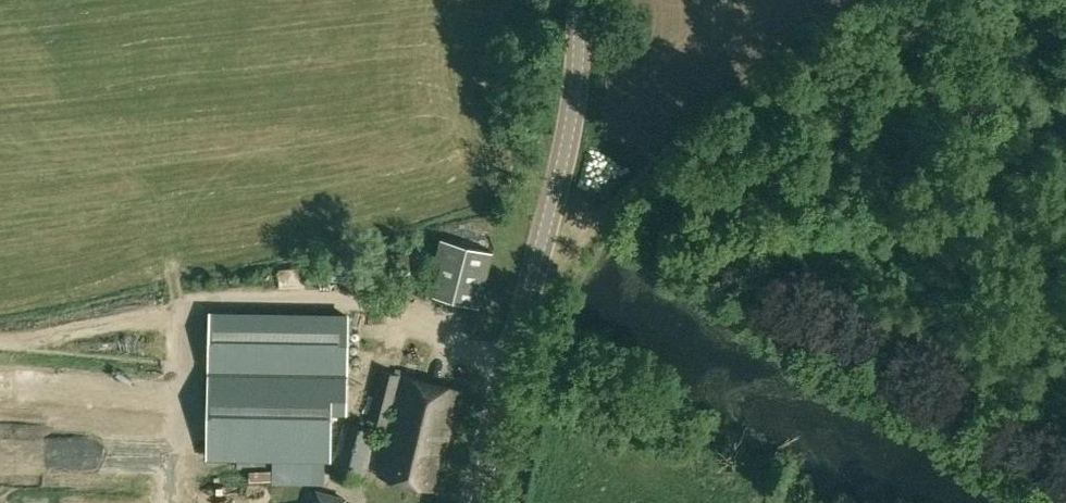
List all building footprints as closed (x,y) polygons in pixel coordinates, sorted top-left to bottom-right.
[(428,294),(480,305),(494,251),(443,238),(428,294)] [(349,314),(211,312),(211,454),(329,456),(331,416),(347,416),(349,314)] [(331,473),(363,481),(376,430),(385,432),(400,374),(381,369),(366,427),(344,421),(331,473)] [(379,474),(436,489),(462,390),(404,375),(379,474)] [(346,498),(316,490),(312,502),(345,502),(346,498)]
